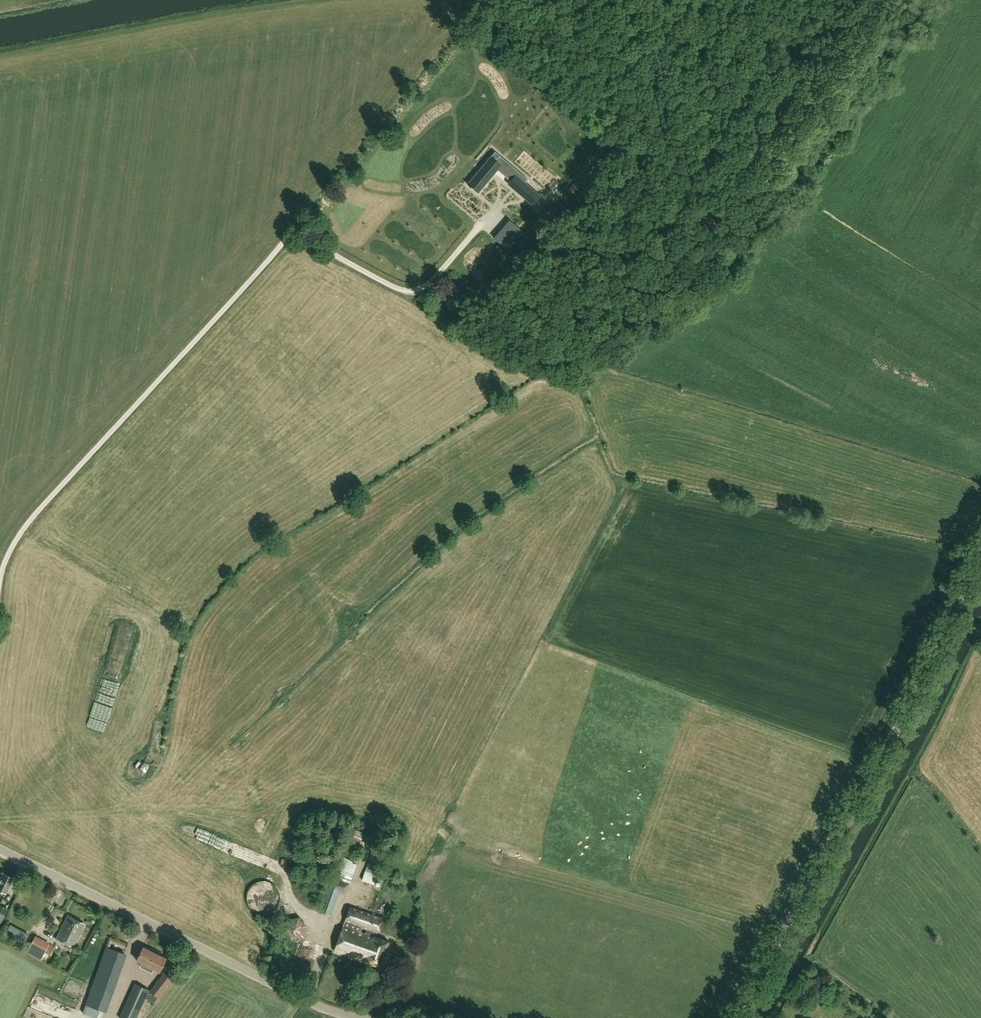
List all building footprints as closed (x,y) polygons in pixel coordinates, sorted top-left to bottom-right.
[(489,155),(465,183),(477,193),(497,170),(508,180),(519,188),(516,191),(535,206),(543,198),(525,183),(527,180),(513,168),(509,164),(505,169),(489,155)] [(471,319),(479,330),(489,323),(482,313),(471,319)] [(133,763),(138,768),(144,762),(139,757),(133,763)] [(232,835),(230,840),(251,850),(254,845),(232,835)] [(254,846),(252,850),(263,855),(265,850),(254,846)] [(362,879),(374,884),(378,876),(383,877),(386,870),(384,869),(384,868),(382,867),(382,868),(379,867),(382,862),(385,854),(373,850),(370,858),(362,879)] [(340,872),(348,875),(354,860),(338,854),(334,866),(341,869),(340,872)] [(1,890),(6,893),(13,878),(3,874),(0,880),(0,892),(1,890)] [(332,876),(319,910),(331,914),(339,890),(345,893),(349,883),(332,876)] [(334,950),(364,961),(380,967),(389,942),(373,936),(375,932),(378,933),(383,918),(350,906),(334,950)] [(301,931),(306,917),(293,912),(288,926),(301,931)] [(68,915),(56,939),(73,947),(85,924),(68,915)] [(43,925),(41,930),(50,935),(53,931),(43,925)] [(8,934),(27,945),(30,939),(12,927),(8,934)] [(50,943),(35,935),(27,951),(41,959),(44,953),(50,956),(55,947),(49,944),(50,943)] [(86,1005),(83,1013),(96,1017),(99,1009),(105,1011),(125,954),(106,947),(86,1005)] [(140,966),(146,969),(154,953),(143,947),(136,960),(142,963),(140,966)] [(154,953),(146,969),(152,972),(153,968),(159,971),(166,958),(154,953)] [(148,990),(145,997),(153,1003),(172,979),(164,973),(150,991),(148,990)] [(148,990),(135,984),(120,1017),(136,1017),(145,997),(148,990)] [(39,988),(34,1002),(45,1005),(50,992),(39,988)] [(813,996),(806,999),(809,1005),(816,1001),(813,996)]
